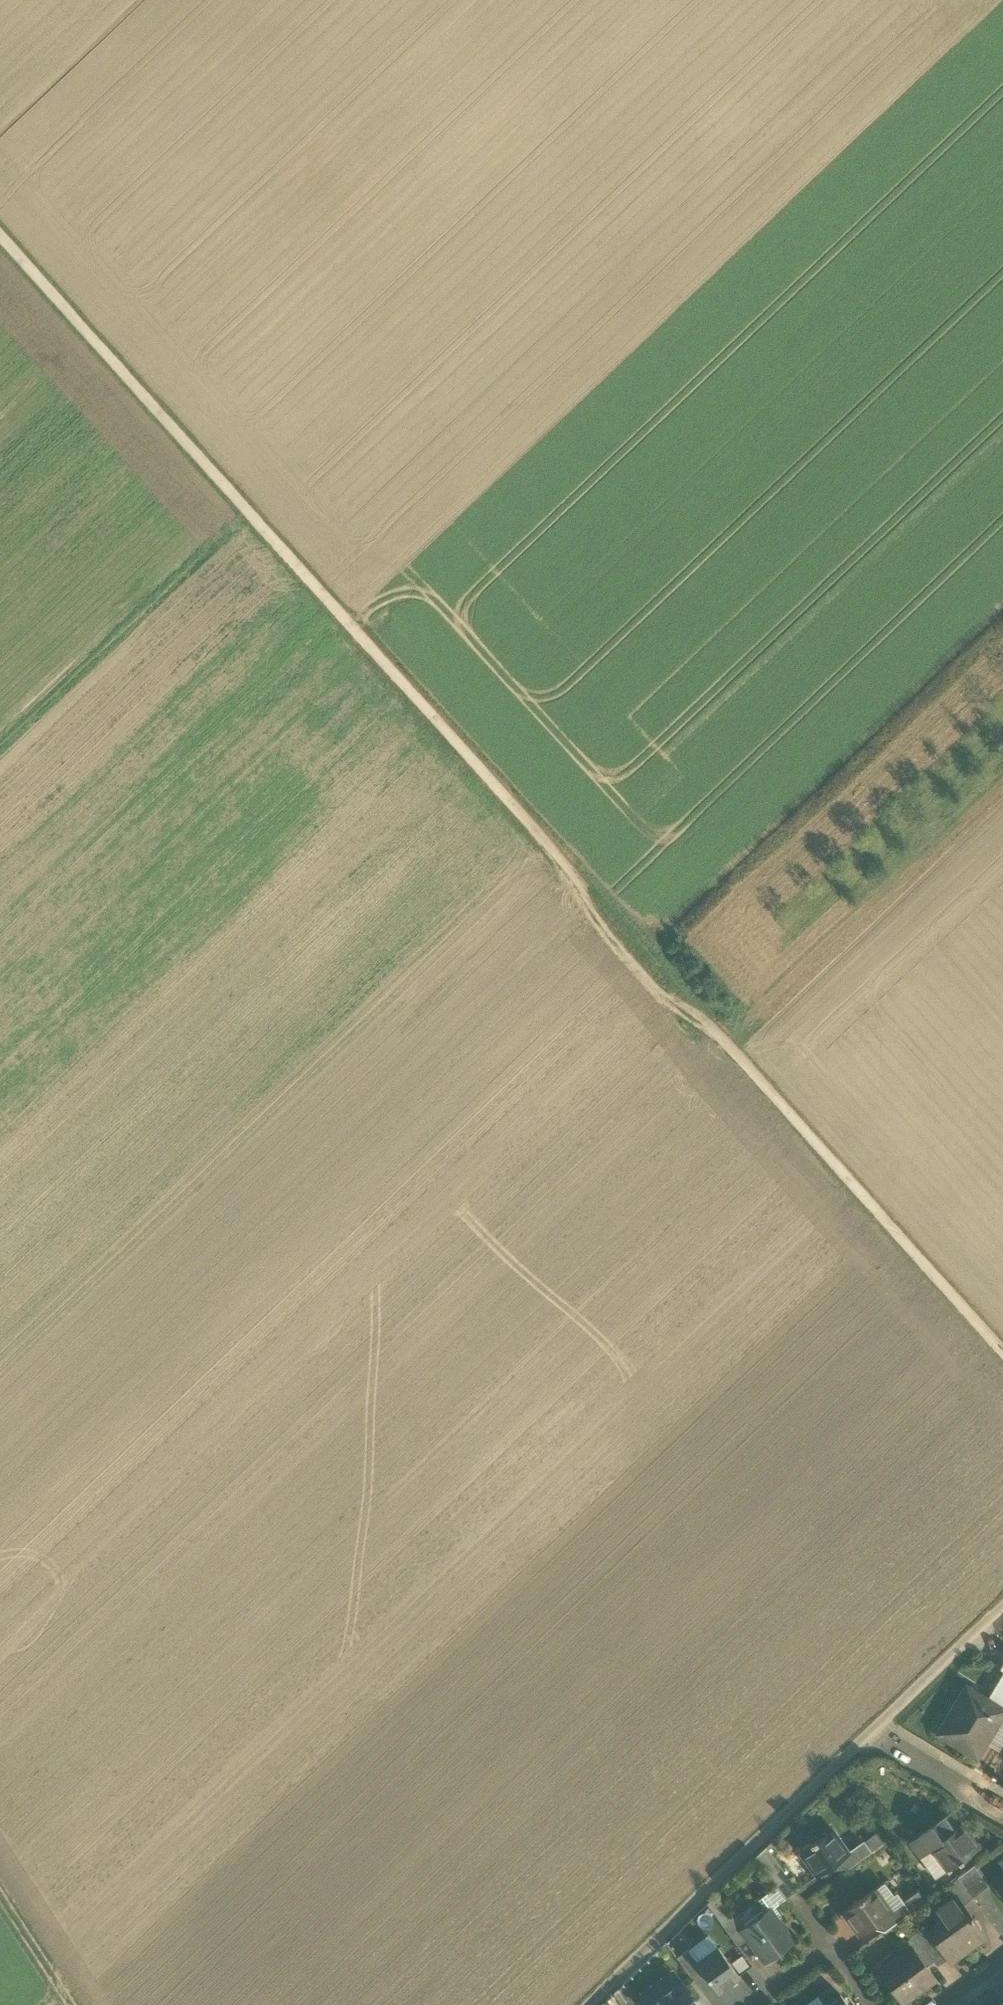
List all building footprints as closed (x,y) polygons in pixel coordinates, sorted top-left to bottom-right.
[(990,1703),(1002,1711),(1002,1683),(990,1703)] [(967,1689),(938,1737),(978,1761),(1002,1719),(1002,1711),(990,1703),(967,1689)] [(945,1820),(911,1845),(921,1859),(933,1851),(949,1873),(960,1865),(961,1866),(965,1863),(964,1862),(980,1850),(964,1828),(956,1834),(945,1820)] [(875,1830),(862,1838),(869,1849),(882,1840),(875,1830)] [(833,1833),(803,1855),(819,1877),(843,1861),(850,1856),(849,1855),(833,1833)] [(865,1844),(849,1855),(850,1856),(843,1861),(849,1869),(872,1853),(865,1844)] [(800,1891),(767,1848),(756,1859),(787,1901),(800,1891)] [(975,1868),(959,1879),(974,1900),(990,1889),(975,1868)] [(974,1900),(959,1879),(948,1887),(956,1898),(957,1897),(964,1907),(974,1900)] [(875,1892),(845,1913),(861,1936),(881,1922),(891,1915),(891,1913),(875,1892)] [(918,1894),(904,1904),(911,1914),(925,1903),(918,1894)] [(745,1930),(717,1896),(708,1905),(740,1948),(750,1941),(743,1931),(745,1930)] [(956,1898),(934,1914),(945,1930),(934,1938),(933,1939),(947,1959),(951,1964),(986,1939),(964,1907),(957,1897),(956,1898)] [(904,1904),(891,1913),(891,1915),(881,1922),(887,1931),(911,1914),(904,1904)] [(745,1930),(743,1931),(750,1941),(766,1964),(795,1943),(772,1910),(745,1930)] [(947,1959),(933,1939),(934,1938),(927,1929),(916,1937),(935,1963),(937,1966),(947,1959)] [(935,1963),(916,1937),(905,1945),(909,1951),(912,1950),(926,1970),(935,1963)] [(741,1978),(720,1949),(700,1964),(698,1965),(703,1971),(720,1994),(741,1978)] [(909,1951),(884,1970),(896,1987),(892,1989),(903,2004),(934,1982),(925,1970),(926,1970),(912,1950),(909,1951)] [(700,1964),(689,1951),(678,1959),(693,1980),(703,1971),(698,1965),(700,1964)] [(680,1983),(650,2004),(695,2004),(680,1983)] [(842,1996),(829,2004),(848,2004),(842,1996)]
